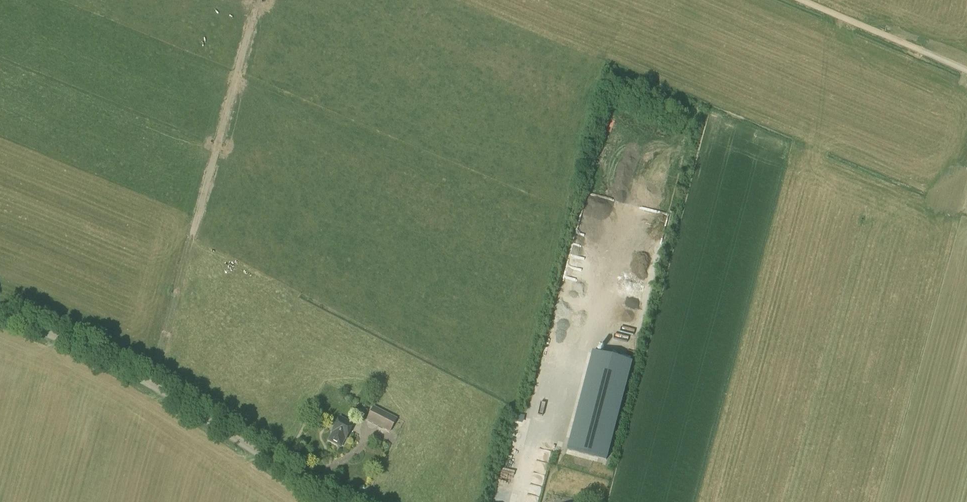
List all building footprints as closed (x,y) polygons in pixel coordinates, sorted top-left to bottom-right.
[(616,319),(613,329),(619,330),(621,320),(616,319)] [(584,357),(587,333),(580,332),(578,347),(577,347),(576,356),(584,357)] [(632,364),(592,353),(567,450),(607,460),(632,364)] [(390,433),(397,419),(373,406),(366,421),(390,433)] [(345,440),(353,425),(340,418),(331,433),(332,434),(329,441),(340,447),(344,440),(345,440)]
